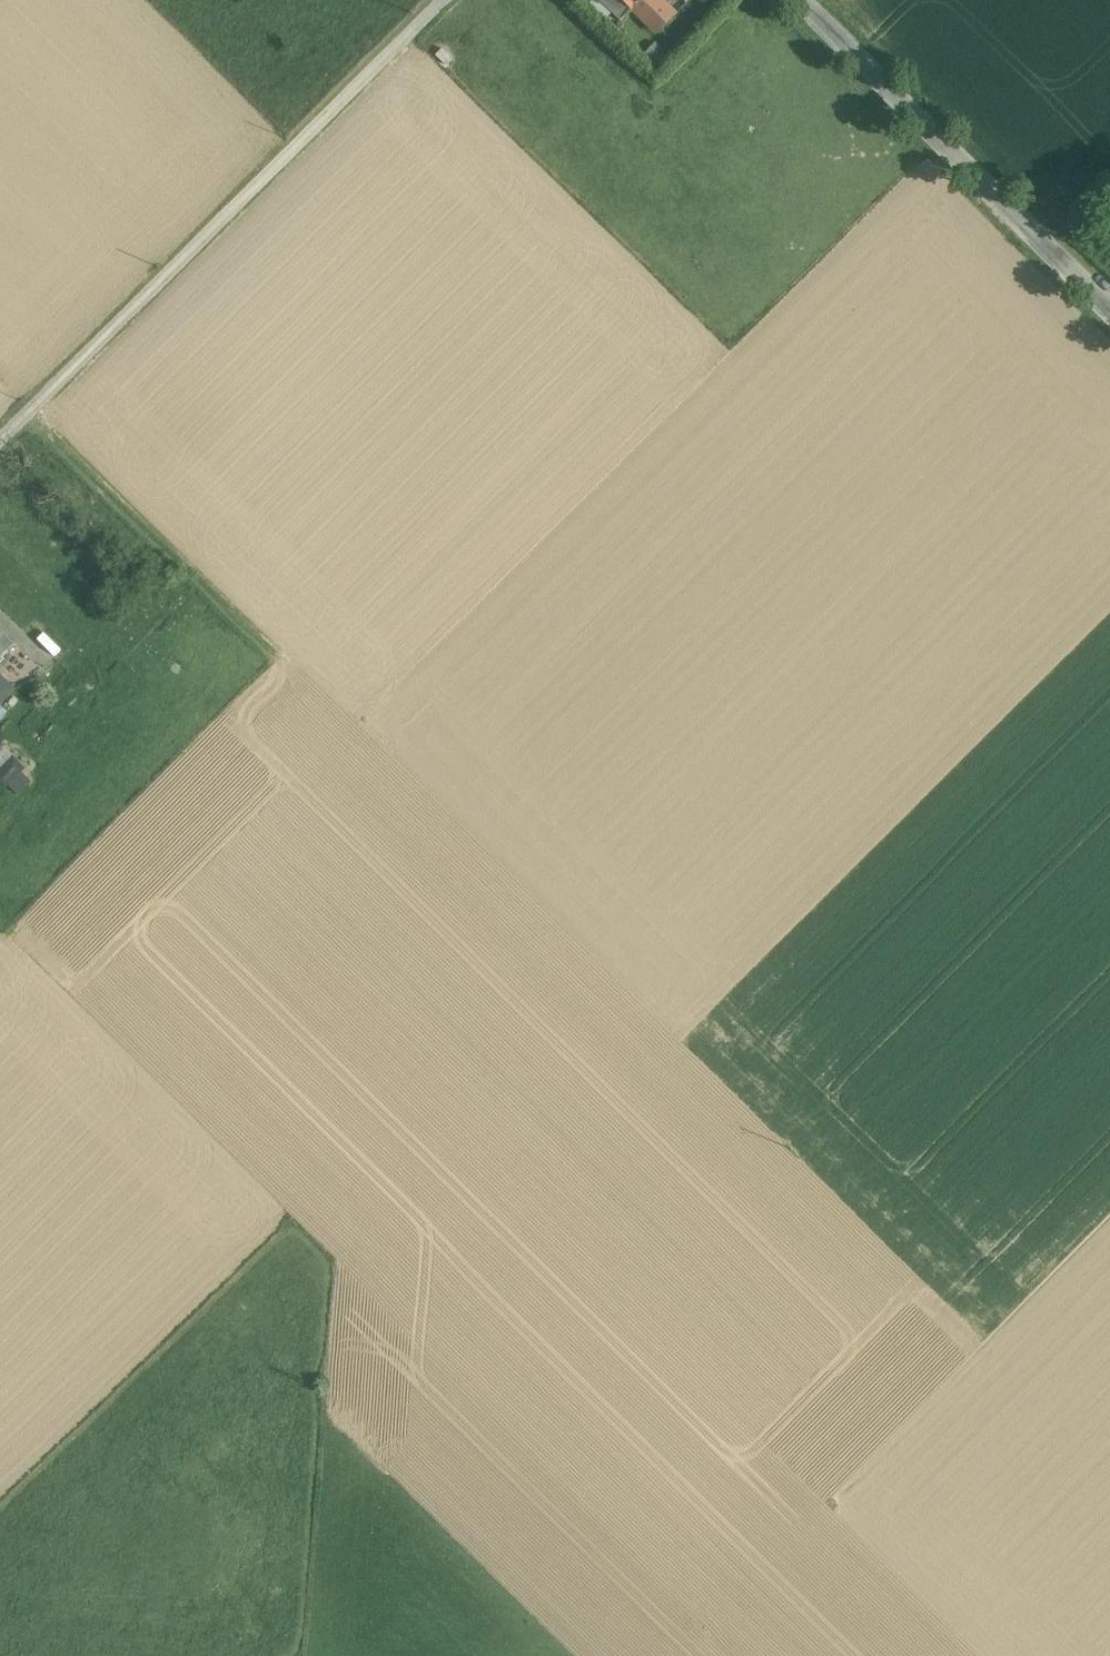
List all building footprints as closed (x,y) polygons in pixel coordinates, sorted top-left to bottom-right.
[(599,0),(594,0),(587,7),(602,22),(611,12),(599,0)] [(624,0),(599,0),(611,12),(621,21),(633,8),(624,0)] [(633,8),(657,32),(675,14),(661,0),(624,0),(633,8)] [(667,53),(655,42),(645,53),(657,64),(667,53)] [(0,630),(0,660),(15,644),(0,630)] [(0,673),(0,704),(15,687),(0,673)]
